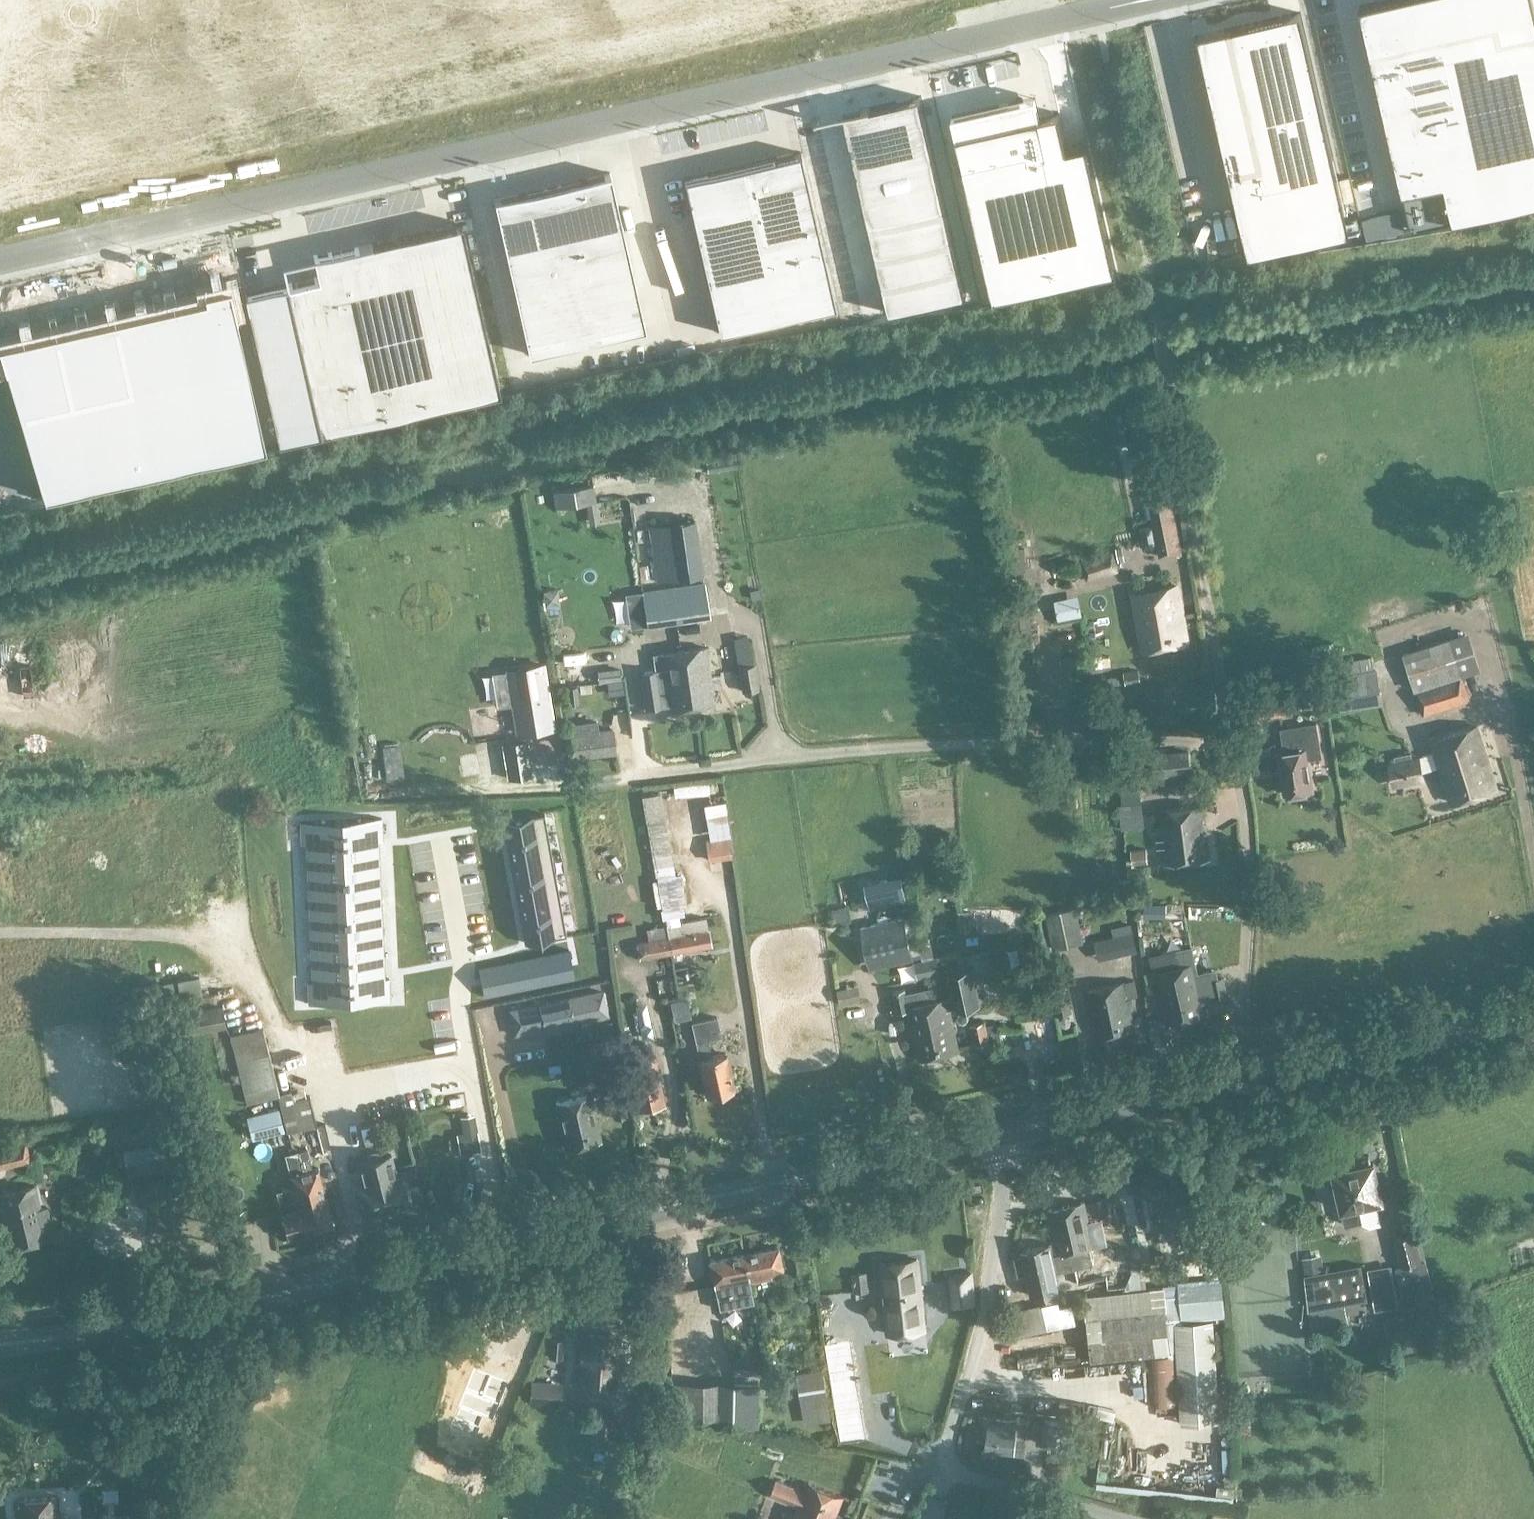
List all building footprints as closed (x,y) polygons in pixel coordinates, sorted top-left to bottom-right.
[(1499,39),(1490,0),(1446,0),(1383,14),(1390,47),(1370,51),(1411,230),(1533,202),(1533,31),(1499,39)] [(1300,12),(1197,35),(1248,257),(1350,234),(1300,12)] [(966,295),(920,95),(843,113),(889,313),(966,295)] [(1117,272),(1088,143),(1067,147),(1059,111),(1039,116),(1034,97),(951,116),(993,300),(1117,272)] [(835,306),(800,151),(683,178),(719,333),(835,306)] [(610,172),(493,198),(529,354),(645,328),(610,172)] [(318,277),(286,284),(320,434),(500,394),(462,223),(314,256),(318,277)] [(0,348),(44,498),(261,449),(225,291),(201,296),(203,302),(0,348)] [(1134,407),(1110,411),(1116,444),(1141,439),(1134,407)] [(552,490),(555,508),(587,503),(597,502),(595,484),(552,490)] [(1147,495),(1159,556),(1182,552),(1169,490),(1147,495)] [(600,501),(597,502),(587,503),(588,516),(598,514),(597,506),(601,505),(600,501)] [(656,580),(676,578),(703,574),(695,519),(648,526),(656,580)] [(1085,582),(1118,572),(1112,551),(1079,561),(1085,582)] [(703,581),(677,585),(657,588),(642,590),(642,591),(625,594),(630,627),(647,625),(647,626),(709,616),(703,581)] [(1188,640),(1186,629),(1177,586),(1133,597),(1144,649),(1188,640)] [(557,588),(542,589),(544,605),(559,603),(557,588)] [(759,588),(750,590),(752,600),(761,599),(759,588)] [(1059,620),(1061,631),(1088,625),(1085,613),(1059,620)] [(1422,714),(1469,700),(1462,676),(1480,670),(1468,632),(1449,638),(1403,653),(1422,714)] [(714,703),(711,687),(721,686),(720,675),(710,677),(705,647),(662,654),(664,668),(640,672),(645,708),(670,704),(670,709),(714,703)] [(760,688),(756,663),(737,666),(741,691),(760,688)] [(543,665),(492,673),(497,706),(513,703),(518,733),(552,727),(543,665)] [(599,680),(621,678),(620,668),(598,670),(599,680)] [(1329,711),(1382,704),(1377,668),(1324,676),(1329,711)] [(1141,682),(1139,669),(1123,672),(1126,685),(1141,682)] [(623,680),(612,681),(614,694),(624,692),(623,680)] [(579,703),(577,685),(566,686),(568,704),(579,703)] [(1468,703),(1430,712),(1433,723),(1471,713),(1468,703)] [(616,751),(613,729),(598,731),(597,720),(569,724),(573,757),(616,751)] [(1285,794),(1313,790),(1308,759),(1322,757),(1317,723),(1281,728),(1284,752),(1279,753),(1285,794)] [(1477,726),(1431,740),(1450,802),(1496,788),(1477,726)] [(528,775),(523,742),(499,746),(504,778),(528,775)] [(1119,778),(1154,775),(1154,778),(1192,775),(1190,750),(1152,752),(1117,755),(1119,778)] [(1412,758),(1411,752),(1393,756),(1395,762),(1389,763),(1394,785),(1422,780),(1418,757),(1412,758)] [(1121,829),(1143,826),(1139,781),(1121,783),(1123,803),(1119,804),(1121,829)] [(1430,781),(1396,788),(1398,798),(1432,791),(1430,781)] [(661,792),(643,795),(665,918),(684,915),(683,905),(687,905),(681,872),(676,873),(661,792)] [(1159,809),(1163,839),(1155,840),(1156,848),(1164,847),(1166,864),(1210,858),(1203,804),(1159,809)] [(725,811),(707,814),(711,837),(728,834),(725,811)] [(548,835),(544,813),(503,821),(507,842),(548,835)] [(341,819),(342,840),(382,839),(381,817),(341,819)] [(342,840),(341,819),(301,821),(302,842),(342,840)] [(548,835),(507,842),(510,862),(552,854),(548,835)] [(731,856),(729,838),(706,841),(708,859),(731,856)] [(382,839),(342,840),(343,860),(383,859),(383,858),(378,858),(377,839),(382,839)] [(302,862),(343,860),(342,840),(302,842),(302,843),(307,843),(307,861),(302,861),(302,862)] [(1147,862),(1146,848),(1130,849),(1132,864),(1147,862)] [(555,874),(552,854),(510,862),(514,882),(555,874)] [(344,880),(384,878),(379,878),(378,859),(383,859),(343,860),(344,880)] [(303,881),(303,882),(344,880),(343,860),(302,862),(302,863),(307,863),(308,881),(303,881)] [(514,882),(518,901),(559,894),(555,874),(514,882)] [(380,898),(379,879),(384,879),(384,878),(344,880),(345,900),(385,898),(380,898)] [(344,880),(303,882),(303,883),(308,883),(309,901),(304,901),(304,902),(345,900),(344,880)] [(563,913),(559,894),(518,901),(521,921),(563,913)] [(345,900),(346,920),(386,918),(381,918),(380,899),(385,899),(385,898),(345,900)] [(345,900),(304,902),(304,903),(309,903),(310,921),(305,921),(305,922),(346,920),(345,900)] [(1083,942),(1075,907),(1045,914),(1052,949),(1083,942)] [(957,911),(958,931),(972,931),(972,924),(1013,922),(1012,911),(991,911),(991,910),(957,911)] [(567,935),(563,913),(521,921),(525,943),(567,935)] [(912,955),(920,953),(919,944),(913,915),(904,917),(904,916),(860,925),(869,968),(913,959),(912,955)] [(671,953),(713,945),(709,928),(708,928),(706,917),(679,922),(666,924),(668,937),(671,953)] [(382,938),(381,919),(386,919),(386,918),(346,920),(346,940),(387,938),(382,938)] [(346,940),(346,920),(305,922),(305,923),(310,923),(311,941),(306,941),(306,942),(346,940)] [(1130,923),(1111,927),(1113,936),(1094,941),(1098,960),(1137,951),(1130,923)] [(671,953),(668,937),(648,940),(636,943),(639,959),(671,953)] [(387,939),(387,938),(346,940),(347,960),(388,958),(383,958),(382,939),(387,939)] [(346,940),(306,942),(306,943),(311,943),(312,961),(307,961),(307,962),(347,960),(346,940)] [(569,949),(478,968),(484,996),(574,977),(569,949)] [(940,973),(937,956),(913,961),(916,978),(940,973)] [(388,958),(347,960),(348,980),(389,978),(384,978),(383,959),(388,959),(388,958)] [(348,980),(347,960),(307,962),(307,963),(312,962),(313,981),(308,981),(308,982),(348,980)] [(1194,962),(1180,966),(1185,989),(1174,991),(1176,998),(1187,996),(1191,1017),(1206,1014),(1202,998),(1214,996),(1215,999),(1227,996),(1223,978),(1217,979),(1216,971),(1197,975),(1194,962)] [(951,1007),(956,1006),(956,1009),(982,1003),(974,966),(948,972),(953,993),(949,999),(948,997),(931,1000),(943,1054),(960,1050),(951,1007)] [(1185,989),(1180,966),(1155,971),(1166,1023),(1191,1017),(1187,996),(1176,998),(1174,991),(1185,989)] [(201,994),(198,976),(161,983),(165,1001),(201,994)] [(389,1000),(389,982),(389,978),(348,980),(349,1001),(389,1000)] [(348,980),(308,982),(309,999),(309,1003),(349,1001),(348,980)] [(1134,1030),(1129,1005),(1133,1004),(1132,997),(1138,995),(1134,980),(1123,982),(1088,990),(1098,1038),(1134,1030)] [(861,1000),(858,984),(836,989),(840,1005),(861,1000)] [(1069,1011),(1071,1011),(1066,987),(1051,990),(1057,1014),(1058,1014),(1060,1026),(1072,1024),(1069,1011)] [(601,988),(511,1007),(516,1031),(606,1012),(601,988)] [(931,1000),(929,988),(905,993),(904,989),(893,992),(897,1012),(907,1010),(918,1059),(943,1054),(931,1000)] [(181,1014),(186,1035),(225,1028),(221,1007),(181,1014)] [(726,1054),(712,1057),(708,1039),(720,1037),(716,1016),(691,1022),(700,1060),(707,1093),(733,1088),(726,1054)] [(990,1041),(985,1021),(969,1025),(974,1045),(990,1041)] [(278,1095),(262,1027),(230,1035),(246,1103),(278,1095)] [(654,1055),(628,1060),(638,1110),(664,1104),(654,1055)] [(308,1097),(293,1101),(291,1093),(290,1093),(278,1096),(287,1131),(315,1125),(322,1153),(308,1097)] [(566,1148),(601,1140),(591,1095),(556,1103),(566,1148)] [(610,1102),(614,1118),(627,1116),(623,1099),(610,1102)] [(288,1150),(278,1109),(247,1117),(252,1138),(269,1133),(274,1154),(288,1150)] [(30,1159),(24,1136),(9,1140),(10,1144),(0,1147),(0,1167),(30,1159)] [(121,1150),(127,1183),(191,1171),(184,1138),(121,1150)] [(314,1209),(319,1228),(334,1225),(327,1198),(326,1198),(318,1167),(312,1168),(307,1148),(296,1150),(300,1165),(299,1165),(305,1188),(306,1193),(308,1193),(313,1209),(314,1209)] [(397,1169),(399,1176),(397,1176),(391,1154),(381,1157),(379,1148),(364,1152),(366,1161),(358,1163),(363,1185),(357,1186),(365,1216),(411,1204),(410,1200),(422,1197),(414,1165),(397,1169)] [(1373,1207),(1372,1202),(1382,1200),(1373,1163),(1370,1163),(1369,1156),(1354,1159),(1355,1167),(1334,1172),(1334,1174),(1327,1176),(1331,1192),(1338,1190),(1346,1224),(1362,1221),(1370,1226),(1381,1224),(1377,1206),(1373,1207)] [(305,1188),(299,1165),(289,1168),(293,1187),(277,1191),(282,1210),(281,1210),(288,1237),(319,1228),(314,1209),(313,1209),(308,1193),(306,1193),(305,1188)] [(10,1248),(47,1240),(35,1185),(0,1193),(0,1203),(10,1248)] [(1085,1202),(1048,1210),(1055,1244),(1022,1251),(1032,1296),(1060,1290),(1056,1273),(1093,1265),(1090,1248),(1094,1247),(1085,1202)] [(689,1219),(667,1222),(668,1231),(690,1228),(689,1219)] [(1433,1289),(1420,1234),(1415,1235),(1414,1233),(1393,1238),(1400,1266),(1395,1267),(1402,1297),(1433,1289)] [(778,1247),(745,1254),(751,1282),(783,1276),(778,1247)] [(1344,1303),(1367,1299),(1361,1264),(1323,1271),(1320,1248),(1301,1251),(1304,1274),(1303,1274),(1312,1332),(1348,1327),(1344,1303)] [(754,1302),(751,1282),(745,1254),(709,1261),(719,1309),(754,1302)] [(930,1272),(919,1273),(917,1259),(880,1263),(886,1315),(923,1311),(920,1290),(932,1289),(930,1272)] [(1367,1268),(1374,1310),(1398,1306),(1391,1264),(1367,1268)] [(854,1292),(869,1290),(866,1268),(852,1269),(854,1292)] [(977,1306),(972,1272),(950,1275),(954,1309),(977,1306)] [(1181,1318),(1224,1315),(1221,1278),(1179,1281),(1181,1318)] [(1150,1288),(1083,1295),(1090,1360),(1169,1352),(1169,1346),(1170,1346),(1166,1309),(1162,1310),(1161,1297),(1151,1298),(1150,1288)] [(1213,1321),(1175,1322),(1181,1425),(1219,1423),(1213,1321)] [(582,1333),(578,1385),(616,1388),(620,1337),(582,1333)] [(548,1358),(563,1359),(564,1339),(550,1338),(548,1358)] [(1146,1356),(1148,1404),(1176,1403),(1174,1354),(1146,1356)] [(491,1425),(509,1381),(470,1365),(452,1410),(454,1411),(452,1416),(450,1415),(444,1431),(473,1443),(480,1427),(477,1426),(479,1421),(480,1422),(480,1421),(491,1425)] [(821,1368),(796,1372),(804,1423),(829,1419),(821,1368)] [(1098,1399),(1123,1398),(1122,1375),(1097,1376),(1098,1399)] [(716,1425),(758,1426),(759,1384),(671,1382),(671,1419),(716,1420),(716,1425)] [(530,1404),(558,1406),(560,1388),(530,1386),(530,1404)] [(617,1412),(592,1410),(589,1448),(614,1450),(617,1412)] [(1067,1421),(1044,1418),(1041,1443),(1064,1445),(1067,1421)] [(1026,1428),(988,1424),(985,1450),(1023,1455),(1026,1428)] [(1123,1476),(1124,1494),(1142,1493),(1141,1475),(1123,1476)] [(805,1490),(776,1479),(769,1495),(799,1507),(794,1518),(834,1518),(843,1496),(808,1482),(805,1490)] [(80,1493),(81,1512),(95,1511),(93,1492),(80,1493)] [(58,1496),(16,1499),(17,1518),(59,1518),(58,1496)] [(1240,1508),(1239,1497),(1222,1498),(1222,1509),(1240,1508)] [(613,1513),(603,1509),(599,1518),(610,1518),(613,1513)]
